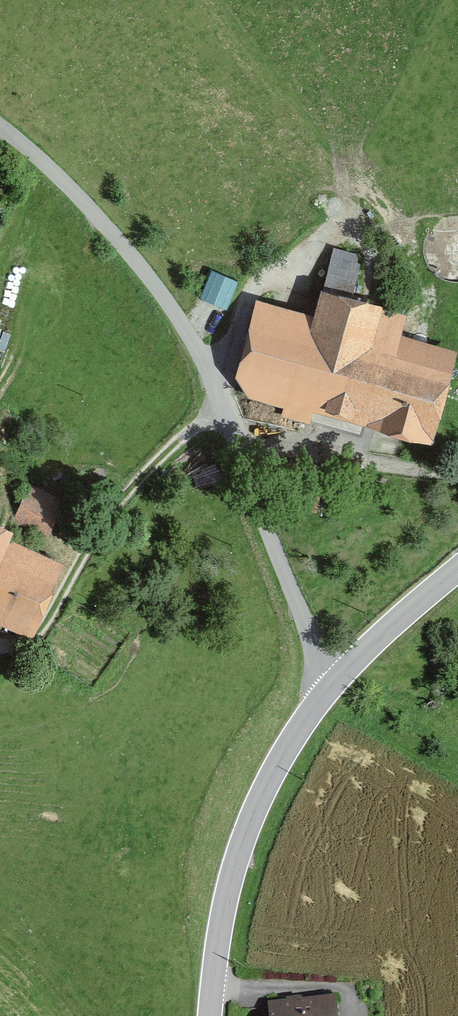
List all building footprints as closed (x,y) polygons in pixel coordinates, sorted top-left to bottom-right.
[(393,345),(401,316),(352,303),(361,271),(331,263),(313,329),(259,314),(241,379),(252,393),(290,404),(287,414),(301,418),(308,393),(380,413),(380,415),(424,428),(444,360),(393,345)] [(15,520),(47,533),(61,500),(29,487),(15,520)] [(3,607),(0,614),(0,619),(24,629),(55,558),(31,548),(25,561),(1,550),(8,534),(0,530),(0,605),(3,607)] [(335,1001),(300,1004),(300,1007),(294,1008),(294,1005),(271,1007),(271,1015),(336,1015),(335,1001)]
